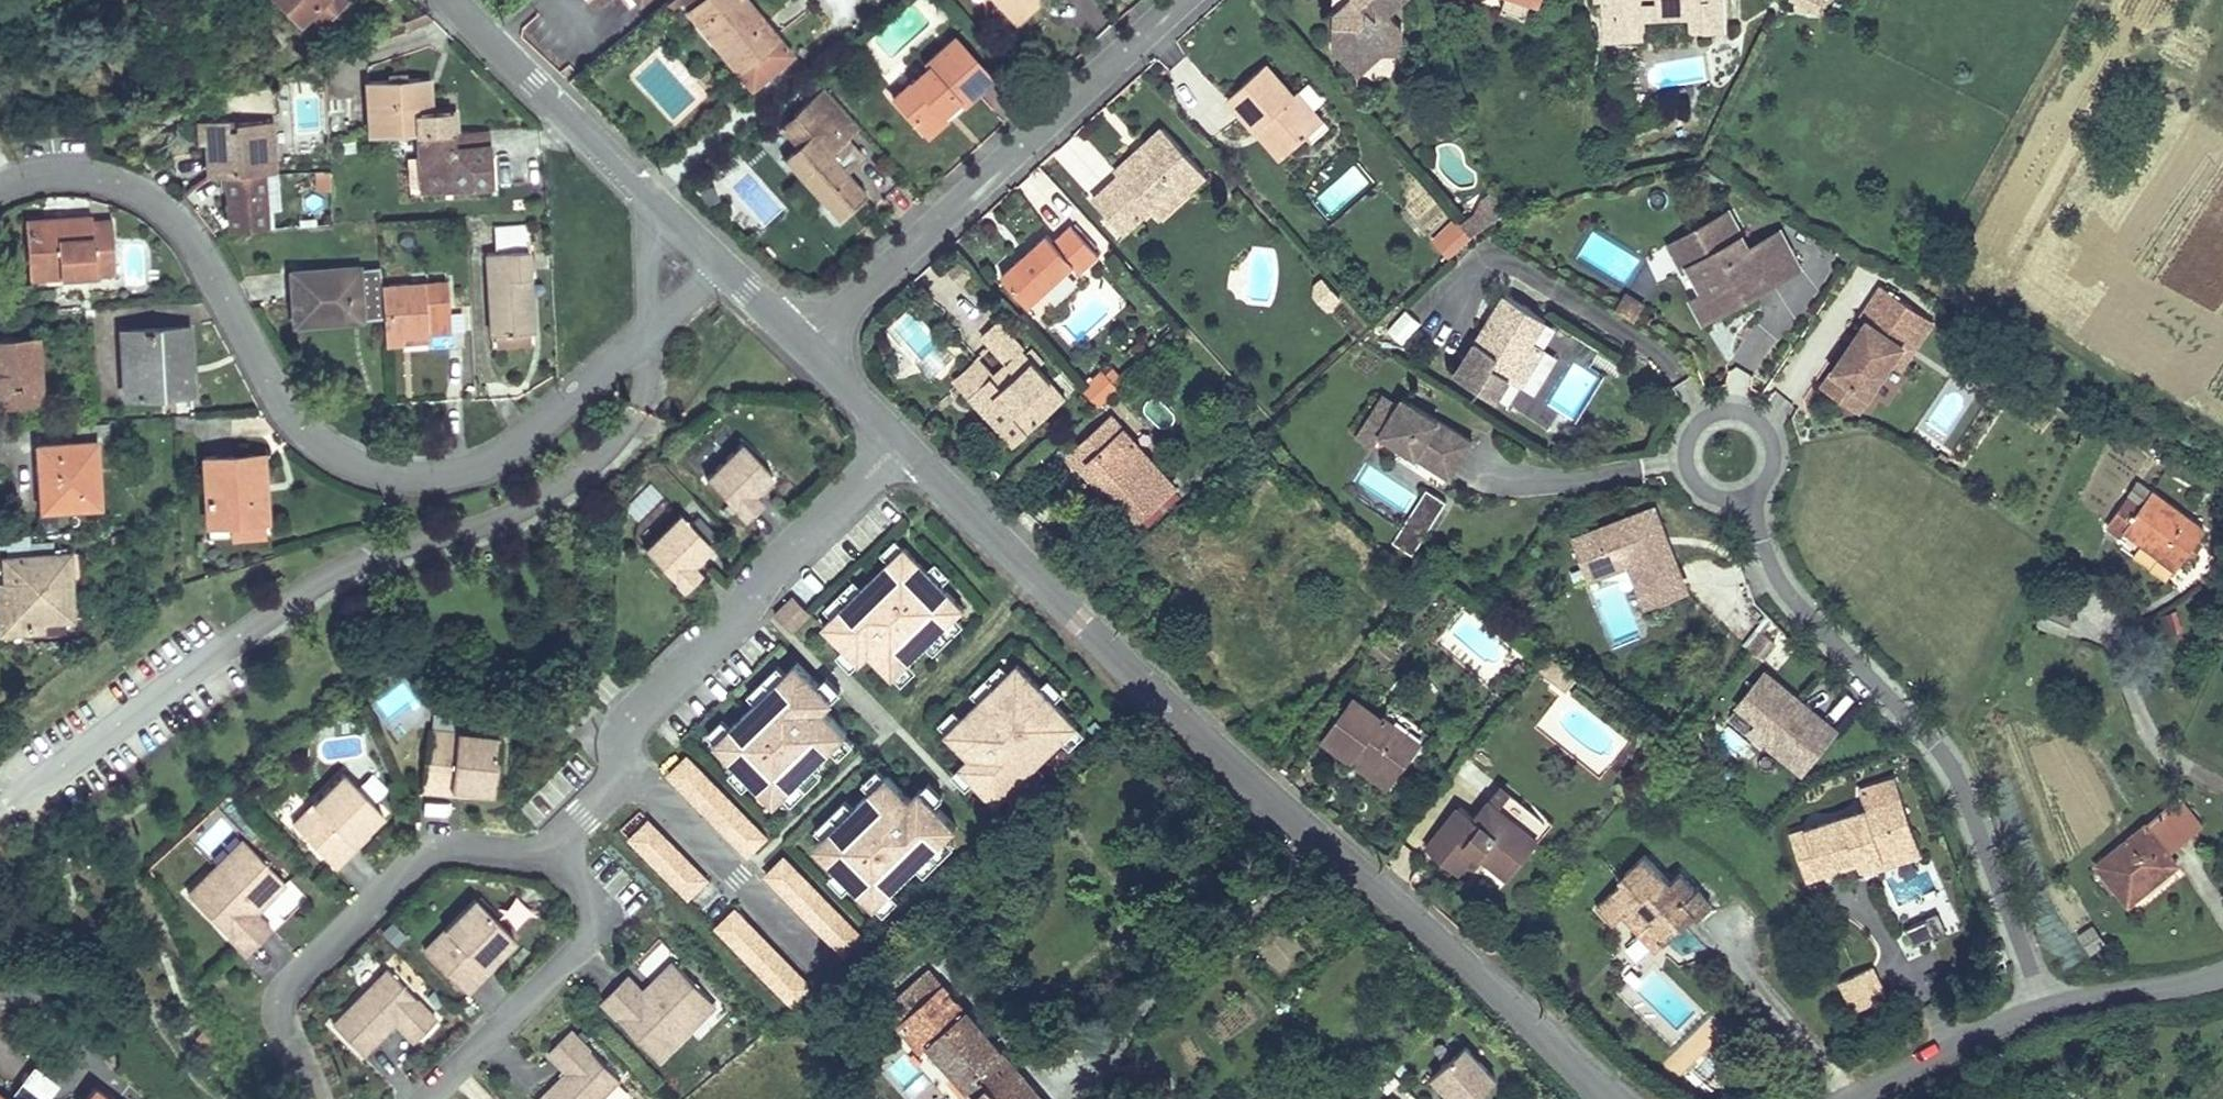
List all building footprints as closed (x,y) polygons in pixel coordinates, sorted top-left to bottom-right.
[(300,22),(308,14),(319,25),(343,2),(341,0),(278,0),(300,22)] [(710,40),(720,32),(745,62),(777,37),(746,0),(678,0),(710,40)] [(1004,10),(1016,0),(994,0),(1004,10)] [(1004,10),(1015,23),(1040,0),(1016,0),(1004,10)] [(1334,49),(1345,62),(1358,50),(1381,51),(1397,52),(1398,26),(1386,13),(1399,0),(1359,0),(1362,3),(1348,15),(1335,14),(1334,49)] [(1335,14),(1348,15),(1362,3),(1359,0),(1351,0),(1335,14)] [(1500,10),(1524,18),(1530,0),(1503,0),(1500,10)] [(1601,17),(1614,17),(1615,40),(1643,39),(1642,18),(1642,12),(1641,4),(1641,0),(1602,0),(1601,17)] [(1655,3),(1701,1),(1702,33),(1727,31),(1726,0),(1655,0),(1655,3)] [(1701,1),(1655,3),(1641,4),(1642,18),(1688,17),(1689,33),(1702,33),(1701,1)] [(1615,40),(1614,17),(1601,17),(1603,40),(1615,40)] [(720,32),(710,40),(749,85),(790,52),(777,37),(745,62),(720,32)] [(926,68),(892,98),(921,130),(955,99),(960,105),(975,91),(973,89),(988,77),(953,37),(923,64),(926,68)] [(1358,50),(1345,62),(1357,73),(1381,51),(1358,50)] [(1265,64),(1227,99),(1256,132),(1265,124),(1288,151),(1322,122),(1296,92),(1292,96),(1265,64)] [(364,80),(366,134),(416,131),(428,130),(428,112),(417,112),(417,78),(364,80)] [(426,78),(417,78),(417,112),(428,112),(426,78)] [(844,139),(857,127),(821,87),(791,113),(810,133),(782,157),(835,218),(864,192),(844,170),(841,166),(850,158),(853,161),(859,156),(844,139)] [(955,99),(921,130),(925,135),(960,105),(955,99)] [(449,111),(428,112),(428,130),(450,129),(449,111)] [(810,133),(791,113),(778,125),(795,146),(810,133)] [(261,170),(272,170),(268,120),(224,123),(224,118),(204,120),(208,173),(224,172),(261,170)] [(1265,124),(1256,132),(1280,160),(1288,151),(1265,124)] [(485,127),(450,129),(428,130),(416,131),(418,187),(487,184),(485,127)] [(1094,200),(1123,233),(1149,210),(1177,185),(1185,193),(1204,174),(1161,129),(1114,171),(1119,177),(1094,200)] [(850,158),(841,166),(844,170),(853,161),(850,158)] [(261,170),(224,172),(227,227),(264,226),(261,170)] [(1156,218),(1185,193),(1177,185),(1149,210),(1156,218)] [(763,217),(780,209),(770,189),(753,198),(763,217)] [(1737,209),(1722,216),(1727,227),(1742,219),(1737,209)] [(91,216),(25,221),(27,271),(57,269),(58,276),(113,271),(112,220),(91,222),(91,216)] [(1805,268),(1787,231),(1755,247),(1742,219),(1727,227),(1722,216),(1694,230),(1706,255),(1693,262),(1706,289),(1695,295),(1705,317),(1758,292),(1753,282),(1767,275),(1768,278),(1779,281),(1805,268)] [(1439,245),(1461,226),(1455,220),(1434,239),(1439,245)] [(527,332),(529,332),(526,242),(529,242),(529,223),(493,225),(494,252),(485,253),(488,334),(493,334),(527,332)] [(1001,277),(1029,306),(1073,267),(1080,274),(1099,256),(1071,226),(1053,242),(1047,235),(1026,253),(1030,257),(1025,262),(1021,257),(1001,277)] [(1461,226),(1439,245),(1450,256),(1471,237),(1461,226)] [(1694,230),(1674,240),(1686,265),(1693,262),(1706,255),(1694,230)] [(1672,251),(1649,258),(1656,279),(1679,272),(1672,251)] [(1026,253),(1021,257),(1025,262),(1030,257),(1026,253)] [(380,284),(379,266),(289,270),(292,323),(382,318),(380,284)] [(1767,275),(1753,282),(1758,292),(1779,281),(1768,278),(1767,275)] [(1860,403),(1894,354),(1905,338),(1894,330),(1914,300),(1883,279),(1863,309),(1868,313),(1824,378),(1860,403)] [(1310,292),(1327,311),(1340,299),(1323,280),(1310,292)] [(380,284),(382,318),(383,341),(402,341),(402,333),(447,332),(444,281),(380,284)] [(1614,300),(1633,312),(1642,298),(1623,286),(1614,300)] [(1547,317),(1507,291),(1483,329),(1489,333),(1484,341),(1477,337),(1457,369),(1498,395),(1510,375),(1522,382),(1546,345),(1535,337),(1547,317)] [(1935,314),(1914,300),(1894,330),(1905,338),(1894,354),(1903,360),(1935,314)] [(1411,343),(1420,315),(1396,307),(1387,336),(1411,343)] [(968,399),(1013,448),(1065,399),(1021,352),(1023,350),(997,322),(979,338),(1015,377),(1001,390),(990,378),(968,399)] [(129,329),(133,394),(189,391),(186,326),(129,329)] [(527,332),(493,334),(493,344),(527,343),(527,332)] [(38,400),(36,334),(0,336),(0,402),(38,400)] [(990,378),(1001,390),(1015,377),(1004,365),(990,378)] [(1406,409),(1398,403),(1381,393),(1356,433),(1373,444),(1381,433),(1449,477),(1472,441),(1411,402),(1406,409)] [(1402,396),(1398,403),(1406,409),(1411,402),(1402,396)] [(1111,489),(1138,519),(1175,487),(1111,417),(1071,453),(1084,468),(1087,464),(1111,489)] [(56,494),(57,507),(97,505),(95,441),(108,440),(108,423),(77,425),(77,441),(37,443),(39,494),(56,494)] [(770,469),(739,437),(704,472),(743,512),(759,497),(750,488),(758,480),(770,469)] [(202,458),(205,522),(263,519),(261,493),(256,494),(254,455),(202,458)] [(1084,468),(1081,471),(1103,495),(1111,489),(1087,464),(1084,468)] [(762,484),(758,480),(750,488),(754,492),(762,484)] [(1422,487),(1395,547),(1417,556),(1444,496),(1422,487)] [(2126,531),(2177,567),(2204,532),(2151,493),(2140,508),(2127,498),(2107,528),(2121,538),(2126,531)] [(39,507),(57,507),(56,494),(39,494),(39,507)] [(710,541),(679,510),(644,545),(683,585),(699,569),(694,564),(690,560),(698,553),(710,541)] [(1661,544),(1665,542),(1653,513),(1576,544),(1590,580),(1631,564),(1648,607),(1685,593),(1667,548),(1663,549),(1661,544)] [(263,519),(228,521),(228,535),(263,533),(263,519)] [(963,602),(902,541),(821,621),(847,646),(860,633),(872,645),(868,648),(892,673),(963,602)] [(690,560),(694,564),(701,557),(698,553),(690,560)] [(12,582),(13,626),(44,625),(44,619),(72,617),(71,554),(6,557),(7,582),(12,582)] [(12,582),(7,582),(3,582),(4,626),(13,626),(12,582)] [(790,632),(811,612),(794,594),(773,614),(790,632)] [(2043,600),(2035,627),(2066,636),(2074,609),(2043,600)] [(1774,640),(1760,629),(1748,644),(1762,655),(1774,640)] [(872,645),(860,633),(847,646),(858,658),(868,648),(872,645)] [(797,657),(717,737),(777,798),(848,728),(824,704),(820,708),(808,696),(822,683),(797,657)] [(1078,720),(1018,658),(946,728),(970,752),(974,748),(986,760),(972,774),(997,799),(1078,720)] [(1732,708),(1753,724),(1746,733),(1802,777),(1841,728),(1764,667),(1732,708)] [(833,694),(822,683),(808,696),(820,708),(824,704),(833,694)] [(575,706),(583,714),(597,700),(589,692),(575,706)] [(1352,698),(1322,740),(1352,763),(1362,749),(1369,754),(1366,759),(1394,780),(1420,745),(1382,718),(1381,720),(1352,698)] [(1390,705),(1382,718),(1420,745),(1428,733),(1390,705)] [(426,727),(420,787),(448,791),(449,786),(467,789),(491,791),(497,735),(426,727)] [(972,774),(986,760),(974,748),(970,752),(961,762),(972,774)] [(1362,749),(1352,763),(1388,789),(1394,780),(1366,759),(1369,754),(1362,749)] [(745,859),(768,838),(688,752),(665,773),(745,859)] [(284,812),(326,855),(347,835),(344,832),(357,819),(374,802),(335,762),(284,812)] [(1174,765),(1165,773),(1172,780),(1181,773),(1174,765)] [(878,901),(959,822),(934,796),(920,810),(909,798),(913,794),(888,770),(817,840),(878,901)] [(1859,791),(1864,806),(1882,799),(1898,794),(1894,779),(1859,791)] [(920,810),(934,796),(922,785),(913,794),(909,798),(920,810)] [(1502,786),(1488,802),(1539,841),(1551,826),(1502,786)] [(1809,845),(1795,850),(1807,881),(1858,863),(1863,876),(1921,855),(1898,794),(1882,799),(1892,824),(1898,821),(1910,849),(1873,863),(1867,848),(1818,866),(1809,845)] [(1790,833),(1795,850),(1809,845),(1818,866),(1867,848),(1873,863),(1910,849),(1898,821),(1892,824),(1882,799),(1864,806),(1790,833)] [(2160,814),(2183,842),(2200,828),(2177,801),(2160,814)] [(1426,848),(1456,872),(1474,851),(1480,856),(1485,850),(1513,872),(1539,841),(1488,802),(1474,819),(1459,807),(1426,848)] [(1046,809),(1051,815),(1059,810),(1052,803),(1046,809)] [(2098,866),(2128,904),(2168,872),(2158,858),(2167,852),(2183,842),(2160,814),(2098,866)] [(688,899),(710,877),(648,816),(626,838),(688,899)] [(357,819),(344,832),(347,835),(360,822),(357,819)] [(212,849),(228,830),(218,821),(201,840),(212,849)] [(248,843),(220,867),(226,874),(254,850),(248,843)] [(190,893),(244,957),(271,934),(257,917),(288,890),(254,850),(226,874),(220,867),(190,893)] [(1485,850),(1480,856),(1507,878),(1513,872),(1485,850)] [(2177,866),(2167,852),(2158,858),(2168,872),(2177,866)] [(845,956),(866,934),(783,854),(762,875),(845,956)] [(1613,924),(1622,916),(1626,912),(1636,922),(1642,917),(1664,942),(1695,913),(1698,916),(1712,903),(1697,887),(1696,888),(1679,872),(1669,882),(1644,854),(1617,879),(1621,884),(1597,907),(1613,924)] [(516,936),(477,896),(426,946),(468,989),(489,969),(486,966),(499,953),(516,936)] [(714,926),(789,1001),(810,980),(735,905),(714,926)] [(1626,912),(1622,916),(1656,951),(1664,942),(1642,917),(1636,922),(1626,912)] [(1912,943),(1948,930),(1942,913),(1906,927),(1912,943)] [(1854,950),(1822,969),(1837,997),(1870,978),(1854,950)] [(486,966),(489,969),(502,956),(499,953),(486,966)] [(714,996),(677,958),(647,988),(632,972),(606,997),(665,1056),(693,1028),(687,1022),(714,996)] [(416,1039),(438,1016),(389,967),(334,1021),(364,1051),(396,1019),(416,1039)] [(979,1098),(1042,1098),(997,1045),(932,971),(887,1009),(921,1050),(930,1043),(979,1098)] [(687,1022),(693,1028),(720,1002),(714,996),(687,1022)] [(552,1050),(571,1070),(541,1098),(602,1098),(623,1078),(574,1028),(552,1050)] [(1442,1098),(1468,1098),(1494,1074),(1463,1042),(1431,1072),(1449,1091),(1441,1098),(1442,1098)] [(57,1086),(33,1067),(13,1092),(5,1086),(0,1093),(0,1098),(46,1098),(57,1086)] [(93,1087),(84,1098),(109,1098),(93,1087)]
